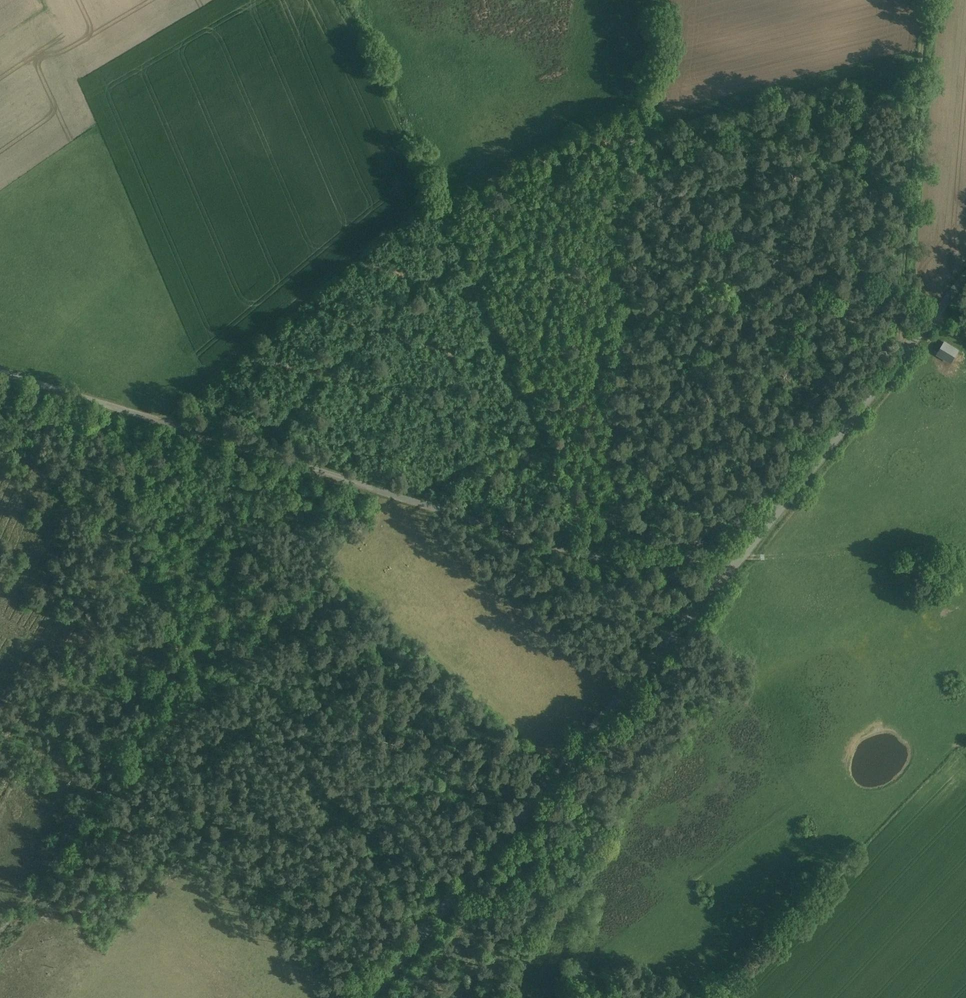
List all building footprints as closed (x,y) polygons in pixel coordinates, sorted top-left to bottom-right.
[(939,355),(955,362),(961,347),(945,340),(939,355)]
